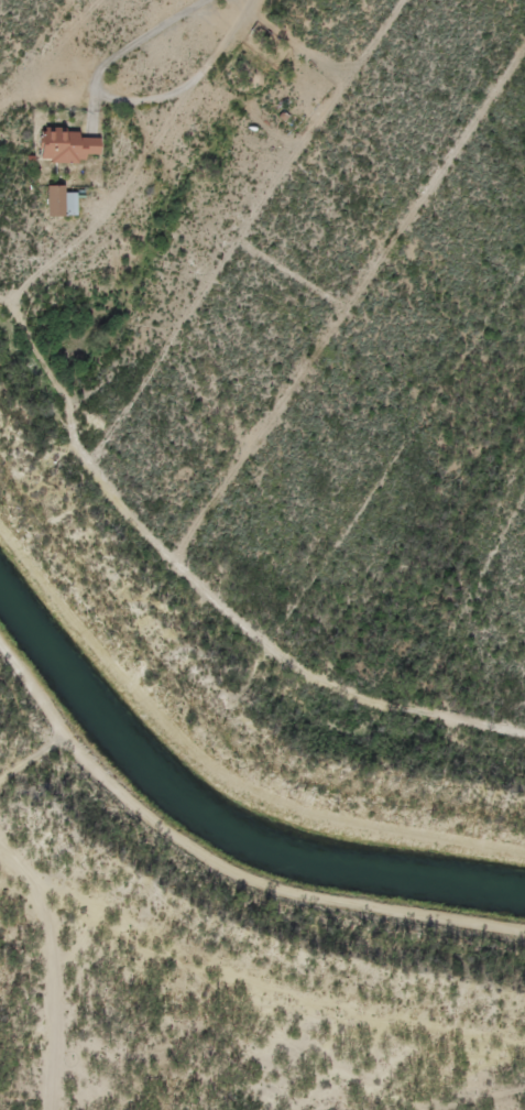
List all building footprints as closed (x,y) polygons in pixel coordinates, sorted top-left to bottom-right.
[(33,135),(33,162),(93,162),(92,134),(33,135)] [(42,217),(71,217),(71,189),(42,189),(42,217)]
